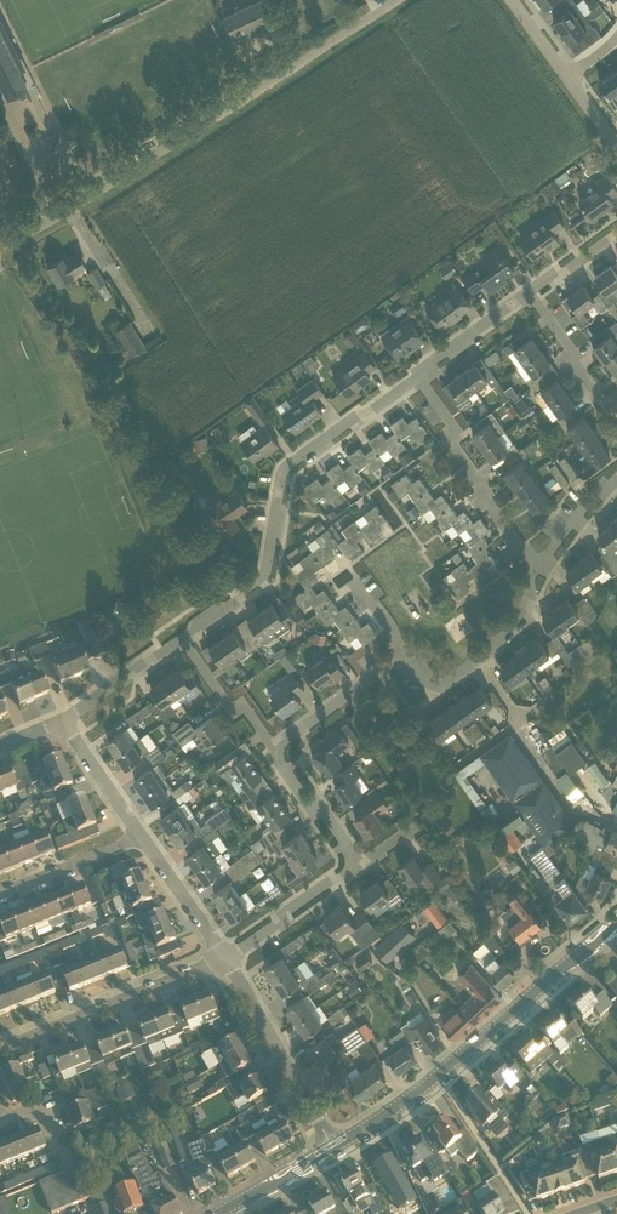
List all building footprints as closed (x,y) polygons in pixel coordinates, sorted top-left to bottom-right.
[(224,16),(237,42),(276,24),(265,0),(258,0),(224,16)] [(560,6),(557,8),(561,14),(554,20),(556,23),(555,23),(562,31),(586,14),(585,14),(577,2),(576,0),(568,0),(560,6)] [(570,43),(579,37),(586,46),(602,35),(594,25),(590,20),(586,14),(562,31),(568,40),(570,43)] [(24,90),(27,89),(14,63),(0,34),(0,83),(7,98),(24,90)] [(615,70),(609,74),(610,74),(600,82),(609,95),(607,97),(607,96),(606,97),(616,112),(616,69),(615,70)] [(54,133),(48,137),(53,148),(60,144),(54,133)] [(554,178),(560,186),(571,178),(566,170),(554,178)] [(580,202),(592,219),(614,203),(610,197),(616,192),(616,189),(607,176),(596,184),(599,189),(580,202)] [(554,178),(546,184),(553,195),(562,189),(560,186),(554,178)] [(560,242),(554,233),(564,226),(554,211),(539,221),(542,224),(521,239),(534,256),(549,245),(551,248),(560,242)] [(514,269),(512,266),(511,264),(498,246),(482,257),(492,270),(484,276),(478,269),(473,273),(472,271),(462,278),(473,293),(485,284),(491,292),(509,279),(508,279),(506,275),(514,269)] [(85,265),(76,252),(63,260),(61,256),(47,265),(58,283),(72,274),(72,273),(85,265)] [(451,262),(440,270),(446,278),(457,270),(451,262)] [(598,293),(609,308),(609,307),(616,318),(616,310),(615,307),(616,306),(616,305),(614,302),(616,300),(616,273),(611,265),(595,276),(604,288),(598,293)] [(96,267),(89,272),(97,286),(105,281),(96,267)] [(581,327),(588,322),(594,318),(585,307),(594,301),(602,313),(609,308),(598,293),(592,297),(583,285),(568,296),(576,309),(571,313),(581,327)] [(457,286),(427,307),(441,328),(471,306),(457,286)] [(397,316),(409,307),(401,295),(389,304),(397,316)] [(351,326),(356,333),(370,323),(364,315),(351,326)] [(407,317),(382,335),(399,358),(424,340),(407,317)] [(112,331),(128,356),(146,345),(130,320),(112,331)] [(596,345),(594,346),(604,360),(606,359),(616,350),(616,320),(595,336),(591,339),(596,345)] [(590,340),(591,339),(595,336),(588,326),(583,330),(590,340)] [(350,346),(359,340),(353,332),(344,338),(350,346)] [(531,337),(522,343),(521,342),(518,337),(503,347),(508,354),(509,353),(519,366),(525,362),(541,350),(531,337)] [(546,376),(542,369),(550,363),(541,350),(525,362),(517,367),(527,379),(531,386),(533,385),(545,377),(546,376)] [(606,359),(616,372),(616,371),(616,350),(606,359)] [(375,366),(365,352),(354,360),(356,364),(336,379),(348,395),(357,389),(356,387),(370,377),(367,372),(375,366)] [(489,355),(484,358),(489,365),(493,362),(489,355)] [(298,373),(306,368),(301,361),(293,367),(298,373)] [(487,379),(492,386),(500,381),(489,366),(482,371),(476,362),(462,372),(475,388),(487,379)] [(460,410),(474,400),(468,393),(475,388),(462,372),(449,381),(453,386),(446,391),(460,410)] [(550,402),(566,391),(556,377),(549,382),(545,377),(533,385),(538,391),(536,395),(544,406),(550,401),(550,402)] [(304,397),(282,412),(294,430),(309,420),(310,422),(323,413),(313,399),(323,392),(313,378),(298,388),(304,397)] [(501,393),(500,398),(503,402),(510,397),(505,390),(501,393)] [(556,417),(561,423),(572,414),(568,409),(575,404),(566,391),(550,402),(560,415),(556,417)] [(269,418),(252,393),(243,399),(261,424),(269,418)] [(522,412),(526,417),(535,411),(531,405),(522,412)] [(482,447),(499,435),(506,430),(492,410),(477,421),(482,427),(473,434),(482,447)] [(577,439),(593,428),(583,415),(576,420),(572,414),(561,423),(565,428),(568,426),(577,439)] [(395,431),(391,434),(402,449),(406,446),(401,438),(410,432),(415,439),(428,430),(417,416),(406,423),(401,416),(390,424),(395,431)] [(470,416),(466,418),(467,420),(471,425),(477,420),(475,416),(470,416)] [(530,424),(525,418),(518,423),(522,429),(530,424)] [(264,424),(241,441),(254,459),(268,449),(270,451),(279,445),(264,424)] [(587,452),(585,453),(585,454),(601,443),(602,441),(593,428),(577,439),(587,452)] [(374,447),(370,450),(380,464),(385,461),(380,454),(388,448),(393,455),(402,449),(391,434),(385,439),(380,432),(369,440),(374,447)] [(431,435),(424,440),(429,446),(435,441),(431,435)] [(505,460),(506,459),(520,449),(515,442),(507,447),(499,435),(482,447),(492,460),(501,454),(505,460)] [(196,450),(209,447),(207,436),(194,439),(196,450)] [(601,443),(585,454),(594,467),(610,455),(601,443)] [(520,460),(526,456),(527,455),(526,453),(528,452),(524,446),(520,449),(506,459),(511,467),(504,472),(514,485),(530,473),(520,460)] [(367,463),(372,470),(380,464),(370,450),(364,454),(359,447),(347,455),(352,462),(348,465),(359,480),(363,477),(358,469),(367,463)] [(408,452),(399,458),(404,465),(413,458),(408,452)] [(565,456),(558,460),(564,469),(571,464),(565,456)] [(331,477),(327,481),(337,495),(342,492),(337,485),(345,478),(351,486),(359,480),(348,465),(342,469),(337,462),(326,470),(331,477)] [(555,462),(549,467),(555,475),(561,471),(555,462)] [(571,464),(564,469),(573,480),(579,475),(571,464)] [(383,469),(381,471),(386,478),(393,473),(388,466),(387,466),(386,465),(382,468),(383,469)] [(555,475),(563,487),(570,482),(561,471),(555,475)] [(413,498),(428,488),(421,478),(414,483),(406,472),(391,483),(400,495),(407,489),(413,498)] [(530,473),(514,485),(524,498),(525,497),(541,486),(540,485),(539,486),(530,473)] [(337,495),(327,481),(321,485),(316,478),(305,486),(315,501),(324,494),(329,501),(337,495)] [(363,481),(357,486),(363,494),(369,489),(363,481)] [(541,486),(525,497),(535,510),(550,499),(541,486)] [(428,488),(413,498),(422,511),(430,506),(436,514),(450,504),(443,494),(436,499),(428,488)] [(393,489),(387,493),(392,499),(398,495),(393,489)] [(219,497),(205,508),(225,536),(239,525),(233,516),(248,505),(236,490),(221,500),(219,497)] [(360,527),(365,534),(370,541),(382,533),(377,526),(387,519),(377,504),(365,512),(370,519),(360,526),(360,527)] [(452,522),(459,531),(460,532),(467,527),(467,526),(473,521),(466,511),(459,516),(450,504),(436,514),(445,527),(452,522)] [(414,505),(407,510),(412,516),(419,511),(414,505)] [(467,526),(467,527),(474,537),(467,542),(475,553),(486,546),(489,543),(482,532),(489,527),(481,516),(473,521),(467,526)] [(318,519),(311,525),(318,533),(325,527),(318,519)] [(355,519),(355,520),(344,527),(349,535),(339,542),(339,543),(349,557),(360,549),(355,542),(365,534),(360,527),(360,526),(355,519)] [(438,522),(433,526),(437,533),(443,529),(442,528),(438,522)] [(603,553),(616,573),(616,558),(615,556),(616,554),(616,532),(611,524),(598,533),(605,542),(598,547),(603,553)] [(329,550),(339,543),(339,542),(329,527),(317,536),(322,543),(312,550),(323,565),(334,557),(329,550)] [(306,540),(299,544),(304,550),(310,546),(308,543),(306,540)] [(463,541),(457,546),(459,550),(465,545),(463,541)] [(466,546),(460,551),(466,559),(472,554),(466,546)] [(469,568),(474,575),(479,583),(491,575),(485,568),(496,560),(486,546),(475,553),(480,560),(469,567),(469,568)] [(323,565),(312,550),(301,558),(306,565),(296,573),(306,587),(306,588),(311,585),(318,580),(313,573),(323,565)] [(616,573),(603,553),(597,558),(592,551),(578,561),(579,562),(591,578),(592,578),(590,576),(603,567),(605,570),(606,569),(611,577),(616,573)] [(455,556),(449,560),(453,566),(460,562),(455,556)] [(469,568),(469,567),(464,560),(452,568),(458,576),(447,583),(458,598),(469,590),(464,583),(474,575),(469,568)] [(591,578),(579,562),(566,572),(578,588),(591,578)] [(306,588),(306,587),(295,595),(304,606),(311,601),(317,610),(332,600),(325,590),(318,595),(311,585),(306,588)] [(591,616),(593,620),(594,620),(597,613),(594,608),(586,596),(579,601),(590,617),(591,616)] [(554,608),(556,610),(565,624),(566,623),(579,614),(581,617),(582,617),(585,621),(590,617),(579,601),(573,605),(568,598),(554,608)] [(332,600),(317,610),(327,623),(334,618),(340,626),(355,616),(348,606),(340,611),(332,600)] [(286,606),(279,611),(273,602),(261,611),(278,635),(290,627),(288,624),(295,619),(286,606)] [(300,624),(306,619),(300,610),(294,614),(300,624)] [(543,619),(554,635),(567,625),(566,623),(565,624),(556,610),(543,619)] [(257,646),(264,641),(267,641),(276,635),(278,635),(261,611),(249,619),(254,628),(247,633),(257,646)] [(355,616),(340,626),(349,639),(356,634),(363,644),(378,633),(370,622),(363,627),(355,616)] [(105,619),(100,622),(105,635),(111,633),(105,619)] [(82,630),(83,630),(92,626),(96,636),(87,640),(95,660),(105,655),(92,625),(82,630)] [(70,632),(76,646),(85,642),(79,628),(70,632)] [(240,638),(234,629),(222,638),(234,655),(246,647),(249,651),(257,646),(247,633),(240,638)] [(318,632),(316,632),(315,637),(325,639),(326,634),(324,634),(325,631),(318,630),(318,632)] [(558,652),(564,647),(556,635),(550,640),(558,652)] [(591,637),(581,645),(586,652),(604,640),(601,635),(594,640),(591,637)] [(234,655),(222,638),(210,646),(216,655),(209,660),(218,673),(225,668),(222,664),(234,655)] [(525,647),(537,663),(549,654),(551,656),(558,652),(550,640),(543,644),(539,638),(525,647)] [(46,644),(38,647),(43,660),(51,656),(46,644)] [(43,660),(38,647),(29,651),(34,663),(43,660)] [(512,657),(513,658),(523,673),(537,663),(525,647),(512,657)] [(81,654),(81,655),(79,650),(66,656),(67,660),(75,678),(89,672),(81,654)] [(7,663),(16,661),(13,652),(5,654),(7,663)] [(21,653),(15,656),(19,664),(25,661),(21,653)] [(286,653),(280,658),(284,663),(290,658),(286,653)] [(323,657),(307,669),(319,686),(335,675),(337,678),(345,673),(331,653),(324,658),(323,657)] [(50,660),(53,667),(60,684),(75,678),(67,660),(60,664),(57,657),(50,660)] [(514,686),(512,684),(523,675),(522,673),(523,673),(513,658),(500,668),(505,675),(499,679),(508,691),(514,686)] [(571,673),(567,667),(563,670),(563,674),(565,677),(571,673)] [(37,668),(23,674),(34,699),(48,693),(41,676),(37,668)] [(184,690),(189,697),(202,689),(193,676),(187,680),(179,668),(165,678),(177,695),(184,690)] [(23,674),(10,679),(7,672),(0,675),(0,679),(4,688),(10,685),(19,706),(34,699),(23,674)] [(280,680),(285,688),(272,698),(283,714),(301,702),(297,696),(305,690),(292,672),(280,680)] [(544,694),(554,687),(546,676),(536,682),(544,694)] [(182,702),(177,695),(165,678),(151,688),(160,701),(154,705),(151,701),(155,707),(164,719),(176,710),(174,707),(182,702)] [(481,687),(468,696),(479,710),(478,710),(479,712),(493,702),(495,706),(501,701),(493,689),(486,694),(481,687)] [(465,720),(478,710),(479,710),(468,696),(467,694),(454,704),(465,720)] [(151,701),(139,709),(127,718),(131,724),(155,707),(151,701)] [(465,720),(454,704),(441,713),(452,729),(465,720)] [(433,730),(427,734),(436,746),(438,748),(444,744),(439,738),(452,729),(441,713),(428,723),(433,730)] [(208,745),(208,742),(214,738),(224,731),(213,715),(195,728),(189,720),(173,731),(180,741),(182,745),(194,737),(201,747),(203,748),(208,745)] [(173,719),(169,727),(176,730),(179,721),(173,719)] [(476,721),(469,725),(478,737),(484,733),(476,721)] [(342,726),(346,732),(351,728),(347,722),(342,726)] [(469,725),(463,730),(472,742),(478,737),(469,725)] [(496,725),(491,729),(495,733),(500,730),(496,725)] [(349,743),(339,728),(323,739),(327,746),(312,756),(318,764),(320,763),(326,772),(341,762),(335,753),(349,743)] [(133,742),(124,729),(108,740),(117,754),(133,742)] [(167,734),(166,739),(170,743),(177,738),(171,731),(167,734)] [(567,734),(551,745),(570,772),(587,760),(567,734)] [(145,753),(150,759),(162,751),(158,744),(150,750),(141,736),(140,737),(140,738),(133,742),(117,754),(126,767),(142,755),(145,753)] [(505,737),(481,754),(545,843),(552,838),(569,826),(505,737)] [(237,776),(254,764),(246,752),(240,756),(235,748),(240,744),(240,745),(241,744),(240,744),(215,761),(225,775),(233,770),(237,776)] [(553,769),(573,799),(584,792),(570,772),(551,745),(550,745),(540,752),(553,770),(553,769)] [(609,763),(616,767),(616,751),(615,750),(608,763),(609,763)] [(166,757),(162,751),(150,759),(154,765),(157,763),(166,757)] [(42,764),(47,778),(66,771),(60,756),(53,759),(51,752),(36,757),(40,765),(42,764)] [(182,764),(190,758),(186,752),(178,758),(182,764)] [(191,758),(182,765),(185,770),(194,763),(191,758)] [(595,760),(587,766),(599,783),(601,786),(609,780),(607,778),(595,760)] [(19,778),(26,775),(21,763),(13,767),(19,778)] [(368,787),(360,774),(352,763),(334,775),(339,782),(335,785),(340,792),(338,793),(345,803),(363,791),(368,787)] [(254,764),(237,776),(246,788),(240,792),(246,800),(258,791),(253,783),(263,776),(254,764)] [(151,768),(151,767),(134,779),(143,792),(160,780),(151,768)] [(207,768),(201,772),(205,778),(209,775),(209,772),(207,768)] [(1,794),(16,788),(8,770),(0,773),(0,791),(1,794)] [(66,771),(47,778),(40,781),(49,802),(53,800),(54,801),(68,795),(65,788),(72,786),(66,771)] [(379,787),(389,781),(383,773),(374,780),(379,787)] [(176,797),(189,789),(193,786),(189,780),(174,790),(165,777),(143,792),(152,805),(172,791),(176,797)] [(394,789),(390,783),(383,787),(388,793),(394,789)] [(161,817),(170,830),(192,814),(183,801),(193,795),(189,789),(176,797),(180,804),(161,817)] [(17,793),(21,802),(28,799),(25,790),(17,793)] [(258,791),(246,800),(251,808),(249,809),(258,821),(265,816),(282,804),(274,792),(264,799),(258,791)] [(360,803),(365,810),(355,818),(366,834),(383,822),(378,814),(388,807),(377,791),(360,803)] [(62,822),(89,811),(84,796),(71,801),(68,795),(54,801),(62,822)] [(28,799),(21,802),(24,810),(30,808),(32,807),(30,802),(28,799)] [(279,825),(291,816),(282,804),(265,816),(270,824),(263,828),(263,835),(253,842),(259,850),(266,845),(284,832),(279,825)] [(225,807),(213,815),(219,824),(231,816),(229,812),(225,807)] [(232,809),(229,812),(231,816),(234,820),(241,815),(235,807),(232,809)] [(24,810),(19,812),(21,818),(32,813),(30,808),(24,810)] [(502,828),(521,817),(516,809),(497,820),(502,828)] [(68,836),(54,842),(58,851),(88,839),(84,830),(95,826),(89,811),(62,822),(68,836)] [(19,812),(18,813),(8,817),(10,823),(21,818),(19,812)] [(199,830),(203,836),(215,827),(219,824),(213,815),(205,821),(207,823),(201,827),(192,814),(170,830),(179,843),(199,830)] [(230,817),(224,822),(228,827),(234,823),(230,817)] [(602,827),(587,819),(573,829),(590,852),(616,865),(616,862),(616,831),(604,824),(602,827)] [(478,821),(470,827),(471,828),(474,832),(482,826),(479,822),(478,821)] [(222,850),(213,838),(220,833),(215,827),(203,836),(207,842),(188,855),(197,868),(218,853),(222,850)] [(512,850),(519,845),(508,829),(500,834),(512,850)] [(301,831),(292,837),(286,841),(282,835),(287,831),(287,830),(284,832),(266,845),(271,852),(275,849),(279,854),(287,849),(292,856),(310,844),(301,831)] [(13,838),(16,845),(24,865),(38,860),(30,839),(30,840),(26,832),(13,838)] [(53,854),(45,834),(30,839),(38,860),(53,854)] [(545,843),(543,845),(550,856),(560,848),(552,838),(545,843)] [(293,875),(287,879),(292,886),(313,872),(309,865),(317,859),(308,846),(310,844),(292,856),(290,857),(295,865),(289,869),(293,875)] [(1,851),(10,871),(24,865),(16,845),(1,851)] [(579,914),(579,915),(581,915),(587,911),(587,909),(586,908),(587,908),(550,856),(543,845),(529,855),(556,892),(552,895),(556,901),(570,920),(579,914)] [(206,881),(224,868),(228,875),(258,854),(253,848),(231,863),(222,850),(218,853),(197,868),(197,869),(195,870),(200,877),(202,876),(206,881)] [(0,851),(0,875),(10,871),(1,851),(0,851)] [(258,854),(228,875),(232,881),(262,860),(258,854)] [(431,862),(422,868),(413,855),(398,866),(410,882),(421,875),(427,884),(440,875),(431,862)] [(515,872),(522,867),(516,859),(509,864),(515,872)] [(116,883),(122,897),(146,887),(140,872),(135,874),(129,876),(125,864),(111,869),(116,883)] [(582,873),(575,886),(587,903),(600,893),(603,894),(611,877),(594,869),(590,878),(582,873)] [(449,873),(433,884),(439,893),(455,883),(449,873)] [(261,880),(266,888),(273,884),(268,875),(261,880)] [(99,876),(91,879),(93,886),(98,884),(100,880),(99,876)] [(390,907),(403,898),(392,882),(384,888),(378,880),(360,892),(371,908),(384,899),(390,907)] [(239,895),(230,882),(214,893),(223,906),(239,895)] [(265,891),(267,894),(255,903),(260,909),(284,892),(278,883),(265,891)] [(456,884),(447,890),(450,894),(455,900),(457,898),(463,894),(456,884)] [(70,891),(78,911),(92,906),(84,886),(70,891)] [(146,887),(122,897),(120,898),(129,919),(134,917),(149,911),(146,904),(152,902),(146,887)] [(71,914),(74,920),(80,918),(78,912),(78,911),(70,891),(55,897),(63,917),(71,914)] [(509,898),(513,904),(501,913),(508,923),(509,922),(522,939),(542,924),(518,891),(509,898)] [(103,895),(98,897),(100,904),(108,901),(107,897),(103,895)] [(239,895),(223,906),(232,919),(248,908),(239,895)] [(63,917),(55,897),(41,903),(49,923),(63,917)] [(440,899),(439,903),(440,906),(444,908),(447,906),(449,903),(447,899),(444,898),(440,899)] [(438,926),(448,918),(433,900),(423,908),(438,926)] [(27,909),(35,929),(49,923),(41,903),(27,909)] [(348,926),(353,933),(356,936),(364,931),(371,941),(380,935),(372,925),(373,924),(364,911),(351,920),(341,905),(325,917),(327,920),(337,934),(348,926)] [(27,909),(12,914),(21,934),(35,929),(27,909)] [(149,928),(152,935),(170,927),(170,926),(173,925),(169,917),(167,918),(164,912),(151,917),(149,911),(134,917),(139,930),(142,931),(149,928)] [(12,914),(0,919),(0,925),(1,926),(0,926),(0,943),(21,934),(12,914)] [(85,930),(89,928),(91,932),(96,930),(97,930),(94,919),(83,924),(85,930)] [(450,921),(433,934),(440,942),(457,929),(450,921)] [(400,923),(374,947),(385,959),(411,936),(400,923)] [(76,927),(72,929),(74,934),(80,932),(85,930),(83,924),(76,927)] [(158,960),(174,953),(170,944),(176,942),(170,927),(152,935),(143,938),(148,950),(151,952),(154,950),(158,960)] [(102,928),(97,930),(96,930),(99,937),(105,935),(103,930),(102,928)] [(99,937),(96,930),(91,932),(89,933),(92,940),(99,937)] [(54,936),(57,941),(68,937),(65,931),(54,936)] [(489,971),(500,984),(514,972),(510,967),(504,960),(509,956),(503,948),(492,932),(483,940),(484,942),(490,948),(479,957),(485,964),(484,965),(489,971)] [(54,936),(43,940),(46,946),(57,941),(54,936)] [(297,936),(284,945),(289,951),(302,942),(297,936)] [(66,941),(69,949),(76,947),(73,939),(66,941)] [(46,951),(49,957),(53,969),(68,963),(64,951),(69,949),(66,941),(60,944),(60,945),(46,951)] [(37,943),(26,947),(28,953),(39,948),(37,943)] [(132,945),(126,948),(133,965),(138,963),(134,954),(135,953),(132,945)] [(17,957),(28,953),(26,947),(15,952),(17,957)] [(106,956),(114,974),(128,968),(121,950),(106,956)] [(367,952),(356,959),(362,968),(373,961),(367,952)] [(37,954),(25,959),(28,966),(40,961),(37,954)] [(99,980),(114,974),(106,956),(92,962),(99,980)] [(291,969),(282,956),(265,967),(274,980),(291,969)] [(28,966),(25,959),(11,965),(13,971),(28,966)] [(77,968),(84,986),(99,980),(92,962),(77,968)] [(503,997),(472,963),(458,976),(473,992),(459,1005),(460,1007),(467,1015),(467,1016),(474,1023),(503,997)] [(299,964),(291,969),(274,980),(284,993),(292,988),(296,994),(307,986),(323,974),(324,974),(320,968),(320,969),(316,971),(308,977),(305,973),(299,964)] [(77,968),(63,974),(70,992),(84,986),(77,968)] [(324,974),(323,974),(328,981),(337,975),(336,973),(333,969),(333,968),(324,974)] [(34,980),(41,998),(56,992),(52,984),(59,981),(55,972),(49,975),(49,974),(34,980)] [(312,992),(328,981),(323,974),(307,986),(312,992)] [(41,998),(34,980),(20,986),(27,1004),(41,998)] [(356,981),(349,986),(355,995),(362,989),(356,981)] [(5,992),(12,1010),(27,1004),(20,986),(5,992)] [(600,1017),(612,1007),(595,988),(588,994),(584,990),(568,1004),(583,1021),(595,1011),(600,1017)] [(413,990),(405,994),(410,1002),(418,997),(413,990)] [(5,992),(0,994),(0,1015),(12,1010),(5,992)] [(304,997),(304,996),(287,1007),(296,1020),(318,1006),(309,993),(304,997)] [(226,1035),(227,1035),(235,1030),(221,998),(213,1002),(210,994),(195,1000),(202,1018),(205,1024),(219,1019),(226,1035)] [(368,1001),(364,995),(358,1000),(362,1006),(368,1001)] [(183,1013),(177,1016),(183,1031),(183,1030),(189,1028),(188,1024),(202,1018),(195,1000),(180,1006),(183,1013)] [(328,1016),(332,1022),(348,1011),(344,1005),(328,1016)] [(458,1009),(443,1023),(457,1039),(474,1023),(467,1016),(467,1015),(460,1007),(459,1005),(457,1007),(458,1009)] [(306,1034),(322,1022),(321,1021),(313,1009),(296,1020),(306,1034)] [(168,1011),(152,1017),(160,1035),(163,1042),(177,1036),(184,1033),(183,1030),(183,1031),(177,1016),(170,1018),(168,1011)] [(539,1029),(546,1037),(553,1044),(554,1043),(555,1045),(554,1046),(561,1054),(568,1048),(566,1045),(568,1043),(569,1044),(582,1033),(569,1019),(562,1025),(554,1016),(539,1029)] [(146,1041),(148,1045),(149,1048),(163,1043),(163,1042),(160,1035),(152,1017),(138,1023),(146,1041)] [(411,1026),(408,1021),(401,1026),(403,1029),(411,1040),(417,1036),(427,1050),(430,1048),(433,1048),(437,1046),(437,1043),(441,1041),(425,1017),(411,1026)] [(348,1053),(357,1046),(367,1038),(359,1026),(358,1025),(338,1039),(331,1044),(326,1036),(319,1040),(309,1047),(320,1062),(330,1055),(335,1051),(339,1058),(347,1052),(348,1053)] [(135,1055),(132,1047),(133,1047),(125,1028),(110,1034),(118,1053),(118,1052),(121,1060),(135,1055)] [(397,1048),(389,1054),(399,1069),(415,1058),(405,1044),(411,1040),(403,1029),(390,1038),(397,1048)] [(118,1053),(110,1034),(96,1040),(103,1058),(118,1053)] [(225,1062),(225,1063),(227,1062),(227,1061),(244,1051),(237,1038),(230,1041),(227,1035),(226,1035),(214,1042),(212,1043),(211,1043),(202,1047),(200,1048),(203,1056),(212,1052),(219,1065),(225,1062)] [(512,1052),(531,1074),(547,1060),(552,1055),(553,1055),(547,1049),(541,1042),(537,1037),(530,1043),(527,1039),(521,1044),(512,1052)] [(380,1056),(367,1038),(357,1046),(362,1053),(365,1051),(372,1061),(380,1056)] [(148,1045),(140,1048),(149,1068),(156,1065),(149,1048),(148,1045)] [(75,1070),(90,1064),(83,1046),(68,1052),(75,1070)] [(140,1048),(133,1050),(142,1071),(149,1068),(140,1048)] [(227,1061),(227,1062),(234,1074),(232,1075),(225,1063),(225,1062),(219,1065),(219,1066),(220,1065),(227,1078),(222,1081),(223,1084),(207,1092),(210,1098),(216,1095),(216,1094),(236,1083),(243,1079),(249,1075),(246,1069),(252,1065),(244,1051),(227,1061)] [(75,1070),(68,1052),(54,1057),(61,1075),(75,1070)] [(340,1058),(338,1059),(328,1066),(333,1073),(343,1067),(353,1060),(348,1053),(347,1052),(339,1058),(340,1058)] [(519,1083),(531,1097),(536,1092),(510,1061),(502,1067),(499,1063),(485,1075),(496,1088),(499,1091),(506,1085),(514,1078),(519,1083)] [(106,1062),(98,1065),(107,1085),(111,1084),(108,1077),(111,1076),(106,1062)] [(156,1065),(149,1068),(150,1071),(154,1069),(160,1085),(172,1080),(164,1062),(156,1065)] [(374,1064),(361,1073),(372,1088),(385,1079),(374,1064)] [(7,1088),(25,1080),(19,1065),(1,1073),(7,1088)] [(41,1074),(48,1071),(45,1065),(38,1067),(41,1074)] [(92,1071),(97,1083),(99,1088),(107,1085),(98,1065),(91,1068),(92,1071)] [(181,1074),(186,1083),(196,1077),(191,1068),(181,1074)] [(51,1077),(48,1071),(41,1074),(44,1080),(51,1077)] [(372,1088),(361,1073),(348,1082),(359,1097),(372,1088)] [(606,1082),(613,1089),(616,1085),(616,1078),(613,1074),(606,1082)] [(253,1102),(254,1104),(256,1107),(270,1098),(259,1078),(249,1084),(247,1085),(243,1079),(236,1083),(226,1088),(228,1092),(238,1110),(249,1104),(253,1102)] [(72,1101),(72,1100),(63,1079),(56,1082),(65,1104),(72,1101)] [(25,1080),(7,1088),(13,1102),(31,1095),(25,1080)] [(189,1094),(197,1090),(192,1082),(185,1086),(189,1094)] [(136,1097),(130,1083),(127,1084),(119,1088),(116,1089),(122,1103),(136,1097)] [(73,1127),(74,1130),(95,1123),(92,1114),(108,1108),(101,1088),(83,1095),(86,1104),(67,1111),(69,1115),(68,1127),(73,1127)] [(467,1099),(469,1101),(466,1103),(479,1118),(476,1120),(484,1128),(485,1126),(491,1132),(509,1116),(497,1102),(492,1107),(479,1092),(474,1096),(473,1094),(467,1099)] [(271,1098),(270,1098),(256,1107),(260,1115),(278,1104),(274,1096),(271,1098)] [(598,1102),(601,1110),(611,1106),(608,1099),(598,1102)] [(558,1130),(572,1126),(568,1114),(554,1119),(558,1130)] [(280,1126),(271,1131),(270,1132),(280,1148),(293,1140),(285,1126),(289,1123),(284,1115),(276,1120),(280,1126)] [(240,1123),(242,1127),(249,1139),(255,1136),(266,1156),(280,1148),(270,1132),(271,1131),(267,1125),(255,1132),(249,1122),(247,1124),(242,1116),(237,1119),(240,1123)] [(460,1152),(467,1161),(479,1153),(480,1152),(465,1129),(458,1134),(447,1120),(441,1124),(440,1123),(439,1123),(438,1124),(437,1124),(436,1125),(435,1126),(434,1127),(434,1128),(435,1129),(434,1130),(440,1139),(439,1140),(446,1150),(451,1158),(459,1152),(460,1152)] [(550,1124),(541,1131),(539,1133),(542,1136),(541,1136),(544,1143),(549,1141),(547,1134),(552,1132),(550,1124)] [(249,1139),(242,1127),(235,1131),(242,1143),(249,1139)] [(47,1148),(40,1133),(39,1130),(25,1136),(32,1154),(47,1148)] [(72,1143),(78,1140),(76,1134),(69,1136),(72,1143)] [(210,1135),(202,1138),(207,1153),(216,1150),(210,1135)] [(600,1141),(612,1175),(616,1173),(616,1135),(600,1141)] [(32,1154),(25,1136),(10,1142),(18,1160),(32,1154)] [(431,1184),(435,1181),(448,1173),(438,1154),(434,1146),(428,1150),(421,1139),(404,1149),(410,1159),(407,1160),(414,1171),(420,1167),(429,1179),(431,1184)] [(180,1140),(169,1144),(177,1166),(188,1161),(180,1140)] [(600,1141),(580,1148),(583,1157),(585,1163),(590,1175),(597,1172),(599,1179),(612,1175),(600,1141)] [(10,1142),(0,1146),(0,1158),(3,1166),(18,1160),(10,1142)] [(246,1145),(232,1153),(232,1154),(242,1170),(255,1162),(246,1145)] [(168,1147),(158,1151),(166,1170),(176,1167),(168,1147)] [(199,1173),(189,1179),(199,1195),(215,1185),(206,1169),(212,1166),(208,1160),(208,1159),(204,1147),(190,1152),(193,1164),(199,1173)] [(229,1147),(215,1155),(228,1178),(242,1170),(232,1154),(232,1153),(229,1147)] [(168,1189),(169,1188),(160,1170),(154,1174),(142,1152),(126,1160),(138,1184),(138,1185),(146,1201),(149,1209),(152,1213),(182,1213),(168,1189)] [(373,1164),(389,1192),(396,1187),(406,1205),(417,1198),(391,1154),(373,1164)] [(579,1166),(585,1163),(583,1157),(576,1159),(574,1154),(561,1158),(565,1168),(572,1189),(585,1184),(579,1166)] [(41,1177),(56,1170),(53,1163),(39,1170),(41,1177)] [(523,1193),(526,1192),(533,1190),(537,1200),(537,1201),(549,1197),(550,1196),(543,1175),(540,1166),(521,1173),(517,1168),(510,1173),(523,1193)] [(59,1176),(40,1184),(52,1213),(53,1213),(91,1198),(79,1168),(59,1176)] [(567,1190),(572,1189),(565,1168),(554,1172),(561,1193),(567,1191),(567,1190)] [(41,1177),(39,1170),(24,1176),(27,1183),(41,1177)] [(384,1211),(374,1186),(373,1186),(375,1190),(368,1192),(356,1173),(354,1174),(353,1172),(347,1176),(348,1178),(342,1181),(356,1206),(370,1198),(373,1207),(370,1208),(373,1213),(383,1213),(382,1213),(384,1213),(384,1211)] [(555,1195),(561,1193),(554,1172),(543,1175),(550,1196),(555,1195)] [(14,1177),(15,1180),(10,1182),(13,1190),(27,1183),(24,1176),(23,1173),(14,1177)] [(479,1207),(477,1209),(481,1213),(503,1213),(505,1213),(502,1207),(511,1201),(496,1178),(486,1185),(493,1195),(478,1205),(479,1207)] [(13,1190),(10,1182),(4,1185),(7,1192),(13,1190)] [(105,1205),(96,1184),(87,1188),(96,1208),(95,1209),(97,1213),(109,1213),(105,1205)] [(118,1200),(113,1202),(117,1213),(123,1213),(124,1213),(128,1213),(144,1208),(135,1184),(115,1191),(118,1200)] [(347,1212),(352,1210),(347,1202),(343,1205),(343,1204),(342,1203),(335,1208),(332,1203),(331,1202),(325,1191),(317,1196),(318,1198),(309,1203),(315,1213),(348,1213),(347,1212)] [(468,1207),(476,1203),(470,1192),(462,1196),(468,1207)] [(441,1210),(432,1193),(420,1199),(428,1213),(434,1213),(441,1210)] [(0,1200),(0,1213),(12,1213),(6,1197),(0,1200)] [(461,1206),(447,1213),(466,1213),(461,1206)]
